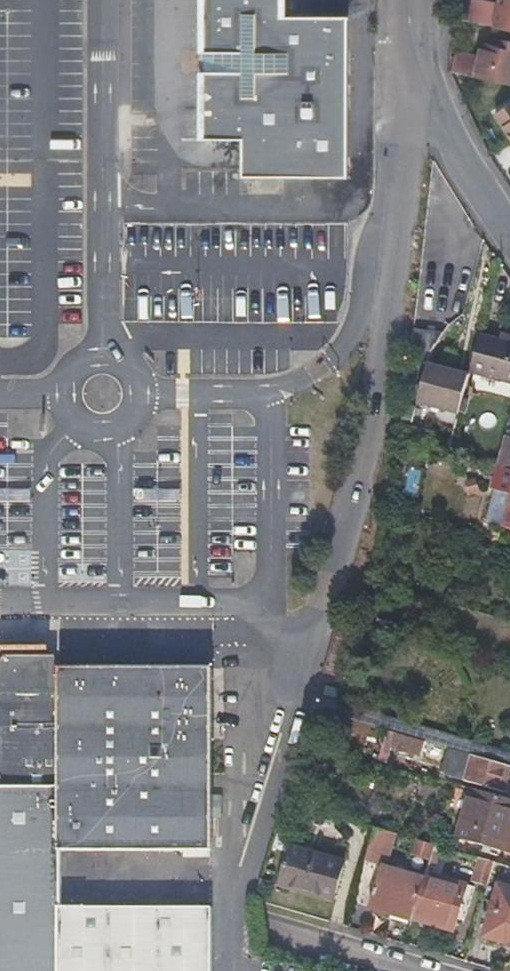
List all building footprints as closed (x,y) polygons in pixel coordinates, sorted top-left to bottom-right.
[(202,138),(242,137),(242,175),(346,175),(346,16),(280,16),(280,0),(204,0),(202,138)] [(485,0),(462,0),(460,20),(483,23),(485,0)] [(495,28),(509,31),(509,0),(501,0),(495,28)] [(449,71),(483,79),(509,85),(509,41),(501,40),(500,47),(481,43),(478,59),(450,53),(449,71)] [(494,113),(509,137),(509,103),(494,113)] [(478,337),(469,374),(509,383),(509,345),(478,337)] [(416,407),(459,417),(468,377),(426,367),(416,407)] [(505,436),(497,467),(509,470),(509,437),(505,436)] [(56,667),(45,666),(33,656),(1,657),(0,658),(0,673),(6,666),(29,665),(40,675),(56,675),(56,667)] [(211,907),(61,906),(61,850),(211,849),(211,775),(211,668),(124,668),(56,667),(56,675),(40,675),(29,665),(6,666),(0,673),(0,970),(211,970),(211,907)] [(386,730),(378,760),(387,762),(392,748),(441,763),(445,747),(386,730)] [(508,765),(472,755),(465,780),(500,791),(508,765)] [(469,787),(455,837),(508,852),(509,844),(509,799),(469,787)] [(373,827),(366,851),(385,857),(392,833),(373,827)] [(429,857),(432,843),(414,839),(411,854),(429,857)] [(291,845),(279,885),(303,892),(304,889),(333,897),(343,861),(291,845)] [(459,863),(458,877),(488,879),(489,866),(459,863)] [(369,906),(412,919),(423,877),(381,865),(369,906)] [(423,877),(412,919),(450,930),(464,885),(424,873),(423,877)] [(481,936),(504,943),(509,940),(509,889),(496,885),(481,936)]
